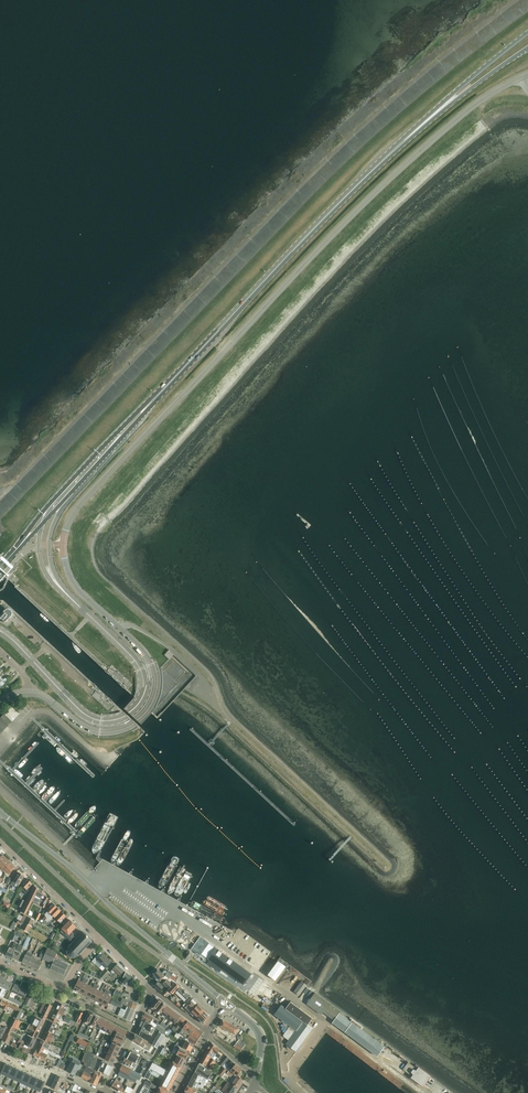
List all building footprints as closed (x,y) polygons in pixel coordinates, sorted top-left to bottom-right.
[(0,618),(0,620),(4,624),(11,616),(12,615),(11,613),(11,612),(9,611),(5,611),(0,618)] [(172,658),(177,653),(172,648),(168,653),(172,658)] [(92,696),(100,703),(103,700),(102,698),(103,697),(96,690),(95,692),(92,696)] [(2,717),(10,724),(12,722),(4,714),(2,717)] [(10,724),(2,717),(0,719),(0,720),(7,727),(10,724)] [(11,863),(3,855),(0,859),(0,861),(0,867),(4,871),(5,870),(5,869),(11,863)] [(5,870),(4,871),(5,873),(5,874),(8,877),(10,875),(9,874),(16,867),(11,863),(5,869),(5,870)] [(16,883),(19,884),(24,876),(18,872),(13,880),(13,881),(11,884),(14,887),(16,883)] [(25,888),(21,891),(25,894),(27,892),(29,890),(28,888),(33,884),(27,879),(21,884),(25,888)] [(35,896),(40,899),(42,893),(34,885),(30,893),(35,896)] [(37,905),(40,899),(35,896),(30,893),(27,899),(32,902),(37,905)] [(148,896),(157,903),(158,901),(150,894),(148,896)] [(9,906),(12,901),(4,897),(2,903),(9,906)] [(26,915),(32,902),(27,899),(20,912),(26,915)] [(44,921),(45,920),(49,916),(57,908),(54,905),(53,906),(52,905),(46,910),(48,911),(41,918),(44,921)] [(49,916),(45,920),(47,922),(53,916),(55,919),(60,913),(60,912),(61,911),(57,908),(49,916)] [(56,919),(60,923),(65,918),(65,917),(66,916),(62,913),(56,919)] [(22,922),(31,926),(34,920),(24,915),(24,916),(25,917),(22,922)] [(70,920),(69,921),(67,919),(62,923),(65,926),(62,928),(63,929),(61,931),(64,934),(65,932),(68,935),(66,937),(70,941),(74,937),(73,936),(74,935),(73,934),(71,932),(77,926),(75,924),(70,920)] [(31,926),(22,922),(18,920),(17,923),(21,925),(19,928),(28,932),(31,926)] [(86,935),(86,936),(83,933),(83,932),(82,932),(82,933),(80,935),(79,935),(80,936),(77,938),(76,938),(77,939),(74,941),(73,942),(74,942),(71,944),(71,945),(69,947),(68,947),(68,948),(67,948),(66,948),(66,949),(67,950),(66,950),(66,951),(67,952),(67,954),(67,955),(68,955),(69,956),(70,957),(70,958),(71,957),(72,957),(73,957),(74,958),(75,958),(75,957),(76,957),(77,956),(77,957),(78,956),(80,953),(80,954),(81,953),(83,951),(84,950),(83,950),(86,948),(87,947),(86,947),(88,945),(89,945),(89,944),(91,942),(92,941),(91,941),(89,938),(86,935)] [(207,959),(215,948),(216,948),(192,932),(186,940),(194,946),(191,950),(204,958),(205,957),(207,959)] [(13,957),(19,944),(14,942),(11,948),(10,948),(7,955),(13,957)] [(19,944),(13,957),(19,960),(22,953),(20,952),(23,946),(19,944)] [(243,985),(251,974),(215,948),(207,959),(211,961),(209,964),(220,972),(222,969),(243,985)] [(50,969),(55,959),(57,953),(47,949),(46,953),(43,959),(53,964),(50,969)] [(29,965),(32,958),(33,954),(27,952),(23,962),(29,965)] [(105,969),(111,962),(103,954),(100,958),(98,955),(92,961),(95,964),(97,961),(102,966),(99,968),(102,971),(105,969)] [(32,958),(29,965),(39,969),(42,962),(32,958)] [(55,959),(50,969),(64,976),(69,965),(55,959)] [(268,975),(275,981),(285,966),(278,961),(268,975)] [(107,974),(108,975),(109,974),(113,977),(117,973),(120,975),(124,971),(117,965),(110,973),(109,972),(107,974)] [(107,974),(109,972),(106,969),(99,976),(103,980),(108,975),(107,974)] [(169,978),(173,974),(168,971),(164,970),(162,974),(157,969),(153,973),(160,980),(163,978),(165,976),(166,975),(166,976),(169,978)] [(121,981),(127,987),(134,979),(126,972),(124,978),(121,981)] [(173,984),(175,982),(176,982),(179,977),(173,974),(169,978),(166,976),(166,975),(165,976),(163,978),(166,979),(165,980),(166,981),(166,980),(168,980),(173,984)] [(79,993),(86,979),(84,978),(82,981),(83,981),(82,982),(78,980),(73,990),(79,993)] [(85,996),(90,986),(86,984),(86,983),(87,983),(88,980),(86,979),(79,993),(85,996)] [(110,984),(117,988),(121,981),(117,979),(115,984),(111,982),(110,984)] [(0,994),(0,996),(3,998),(5,995),(3,994),(7,989),(10,990),(13,983),(7,980),(2,989),(1,993),(0,994)] [(168,990),(173,984),(168,980),(166,980),(166,981),(162,984),(168,990)] [(273,998),(279,991),(269,981),(262,988),(273,998)] [(294,992),(299,996),(307,985),(301,981),(294,992)] [(154,986),(160,991),(163,987),(158,982),(154,986)] [(175,982),(173,984),(168,990),(173,994),(180,987),(175,982)] [(18,995),(22,988),(15,984),(12,991),(18,995)] [(90,998),(97,985),(95,984),(94,986),(94,987),(94,988),(90,986),(85,996),(90,998)] [(96,1001),(101,991),(97,990),(98,988),(98,989),(99,986),(97,985),(90,998),(96,1001)] [(22,988),(18,995),(25,998),(28,991),(22,988)] [(180,996),(185,1001),(190,996),(181,988),(176,993),(175,994),(175,995),(178,998),(180,996)] [(102,1004),(108,990),(106,989),(105,992),(106,992),(105,994),(101,991),(96,1001),(102,1004)] [(108,990),(102,1004),(107,1007),(112,997),(108,995),(109,994),(110,994),(111,992),(108,990)] [(352,1023),(339,1014),(341,1011),(315,993),(307,1004),(321,1015),(323,1012),(334,1020),(332,1023),(378,1056),(384,1047),(360,1029),(361,1027),(353,1021),(352,1023)] [(33,996),(30,994),(25,1005),(28,1006),(33,996)] [(191,1012),(198,1004),(191,997),(183,1006),(191,1013),(192,1012),(191,1012)] [(122,1003),(119,1008),(121,1009),(118,1015),(130,1021),(134,1013),(135,1009),(137,1005),(123,998),(121,1002),(122,1003)] [(155,1012),(162,1002),(157,998),(150,1008),(155,1012)] [(122,1003),(121,1002),(113,999),(110,1004),(118,1007),(119,1008),(122,1003)] [(3,1009),(6,1011),(8,1007),(10,1003),(3,1000),(0,1004),(4,1006),(3,1009)] [(41,1007),(50,1012),(53,1006),(44,1002),(41,1007)] [(161,1013),(167,1006),(162,1002),(155,1012),(159,1015),(161,1013)] [(274,1014),(296,1031),(292,1037),(286,1044),(296,1051),(312,1029),(307,1025),(313,1018),(290,1002),(285,1009),(281,1006),(274,1014)] [(55,1012),(61,1014),(63,1015),(66,1010),(63,1009),(65,1005),(59,1003),(55,1012)] [(118,1007),(110,1004),(109,1003),(107,1009),(115,1014),(118,1007)] [(197,1018),(203,1010),(198,1004),(191,1012),(192,1012),(197,1018)] [(166,1017),(172,1010),(167,1006),(161,1013),(166,1017)] [(45,1020),(50,1012),(41,1007),(42,1008),(40,1012),(42,1014),(40,1018),(45,1020)] [(14,1017),(19,1019),(22,1013),(17,1010),(14,1017)] [(171,1020),(176,1013),(172,1010),(166,1017),(171,1020)] [(204,1023),(208,1016),(208,1015),(203,1010),(197,1018),(202,1023),(203,1023),(204,1023)] [(60,1015),(61,1014),(55,1012),(51,1020),(56,1023),(59,1019),(69,1024),(69,1023),(75,1026),(77,1023),(72,1021),(73,1020),(66,1017),(65,1017),(64,1018),(62,1017),(62,1016),(60,1015)] [(77,1015),(75,1021),(79,1023),(84,1014),(81,1012),(79,1016),(77,1015)] [(88,1013),(83,1023),(88,1025),(88,1026),(93,1015),(88,1013)] [(155,1028),(157,1025),(151,1021),(153,1018),(145,1013),(142,1019),(149,1023),(150,1024),(152,1025),(155,1028)] [(181,1017),(176,1013),(171,1020),(176,1024),(177,1022),(181,1017)] [(93,1015),(88,1026),(92,1028),(94,1029),(95,1026),(100,1018),(97,1017),(93,1015)] [(183,1027),(188,1022),(181,1016),(181,1017),(177,1022),(179,1023),(176,1028),(179,1030),(180,1029),(179,1028),(181,1025),(183,1027)] [(30,1025),(41,1030),(45,1021),(36,1017),(32,1026),(30,1025)] [(10,1026),(14,1028),(18,1021),(14,1018),(10,1026)] [(100,1018),(95,1026),(98,1028),(100,1029),(104,1021),(102,1019),(100,1018)] [(139,1027),(136,1033),(151,1043),(154,1038),(147,1033),(148,1031),(149,1031),(152,1025),(150,1024),(148,1024),(149,1023),(142,1019),(139,1027)] [(232,1034),(237,1037),(242,1030),(223,1020),(222,1020),(219,1026),(219,1027),(227,1032),(227,1031),(232,1034)] [(46,1030),(54,1034),(58,1036),(59,1034),(55,1033),(59,1025),(50,1021),(46,1030)] [(104,1021),(100,1029),(102,1030),(106,1032),(110,1023),(106,1022),(104,1021)] [(183,1028),(186,1030),(198,1039),(203,1033),(188,1022),(183,1027),(183,1028)] [(110,1023),(106,1032),(107,1032),(111,1034),(113,1030),(115,1027),(115,1026),(111,1024),(110,1023)] [(155,1028),(157,1029),(160,1031),(164,1034),(165,1034),(167,1031),(158,1024),(157,1025),(155,1028)] [(37,1039),(41,1030),(30,1025),(26,1031),(30,1033),(29,1035),(37,1039)] [(179,1030),(176,1028),(174,1026),(172,1029),(180,1035),(187,1040),(188,1039),(195,1044),(198,1040),(186,1031),(186,1030),(183,1028),(180,1031),(179,1030)] [(115,1027),(113,1030),(117,1032),(126,1035),(127,1032),(115,1027)] [(50,1043),(54,1034),(46,1030),(42,1039),(50,1043)] [(165,1035),(159,1032),(158,1035),(157,1036),(155,1039),(160,1042),(165,1035)] [(3,1040),(9,1043),(12,1037),(6,1034),(3,1040)] [(122,1043),(125,1038),(116,1034),(114,1039),(122,1043)] [(133,1041),(149,1051),(152,1045),(135,1035),(133,1041)] [(187,1041),(187,1040),(180,1035),(178,1038),(179,1038),(183,1042),(184,1041),(186,1042),(183,1048),(190,1052),(194,1045),(187,1041)] [(25,1045),(32,1049),(36,1040),(31,1037),(28,1042),(27,1041),(26,1043),(25,1045)] [(87,1047),(89,1043),(80,1039),(78,1043),(87,1047)] [(120,1048),(122,1043),(114,1039),(112,1044),(120,1048)] [(25,1045),(26,1043),(19,1040),(19,1041),(21,1043),(19,1048),(29,1053),(32,1049),(25,1045)] [(38,1046),(51,1052),(52,1051),(48,1049),(50,1045),(50,1044),(41,1040),(38,1046)] [(72,1043),(68,1041),(63,1050),(67,1051),(72,1043)] [(205,1053),(213,1059),(215,1056),(219,1059),(221,1056),(218,1053),(220,1050),(217,1047),(212,1043),(205,1053)] [(118,1053),(120,1048),(112,1044),(110,1049),(118,1053)] [(178,1056),(186,1060),(190,1053),(178,1046),(179,1045),(176,1044),(175,1047),(178,1049),(177,1050),(179,1051),(177,1055),(178,1056)] [(57,1055),(51,1052),(38,1046),(34,1056),(45,1061),(48,1053),(52,1055),(51,1055),(56,1057),(57,1055)] [(116,1058),(118,1053),(110,1049),(107,1054),(116,1058)] [(90,1082),(97,1086),(97,1085),(102,1074),(90,1068),(95,1054),(87,1052),(83,1061),(86,1062),(85,1066),(87,1066),(81,1077),(90,1082)] [(137,1060),(140,1061),(141,1058),(139,1056),(131,1052),(127,1059),(135,1064),(137,1060)] [(213,1059),(205,1053),(200,1062),(208,1067),(210,1064),(212,1066),(215,1061),(213,1059)] [(113,1063),(116,1058),(107,1054),(105,1059),(113,1063)] [(182,1066),(186,1060),(178,1056),(175,1062),(182,1066)] [(219,1063),(222,1066),(229,1058),(226,1056),(219,1063)] [(67,1071),(75,1075),(79,1066),(75,1064),(76,1061),(70,1057),(67,1064),(70,1065),(67,1071)] [(133,1067),(134,1067),(135,1064),(125,1058),(123,1063),(130,1067),(131,1066),(133,1067)] [(175,1062),(173,1061),(168,1071),(167,1071),(173,1074),(174,1071),(179,1073),(182,1066),(175,1062)] [(228,1066),(232,1069),(231,1070),(233,1072),(237,1075),(243,1070),(236,1064),(232,1061),(228,1066)] [(416,1065),(414,1067),(408,1062),(403,1070),(409,1074),(408,1076),(411,1079),(411,1078),(423,1086),(430,1076),(419,1068),(419,1067),(416,1065)] [(5,1063),(3,1069),(8,1071),(10,1072),(12,1067),(11,1066),(8,1065),(5,1063)] [(100,1071),(108,1075),(110,1071),(110,1069),(112,1066),(103,1063),(100,1071)] [(167,1071),(168,1071),(153,1063),(145,1078),(148,1079),(151,1074),(163,1080),(159,1087),(168,1092),(172,1085),(179,1073),(174,1071),(173,1074),(167,1071)] [(195,1072),(208,1079),(213,1072),(199,1064),(195,1072)] [(122,1065),(120,1070),(124,1072),(129,1075),(131,1069),(122,1065)] [(12,1067),(10,1072),(11,1073),(14,1074),(16,1075),(19,1069),(17,1068),(12,1067)] [(218,1074),(222,1077),(227,1070),(223,1067),(218,1074)] [(131,1069),(129,1075),(130,1075),(137,1080),(139,1081),(142,1075),(131,1069)] [(19,1070),(16,1075),(17,1075),(22,1078),(23,1078),(25,1073),(19,1070)] [(201,1084),(204,1085),(205,1082),(206,1079),(202,1076),(195,1072),(192,1079),(199,1082),(201,1083),(201,1084)] [(25,1073),(23,1078),(25,1079),(29,1081),(32,1076),(25,1073)] [(238,1076),(235,1074),(230,1082),(238,1088),(243,1080),(238,1076)] [(54,1082),(60,1084),(63,1078),(57,1075),(54,1082)] [(32,1076),(30,1081),(31,1082),(34,1083),(36,1084),(39,1079),(32,1076)] [(36,1084),(43,1087),(45,1082),(39,1079),(36,1084)] [(204,1085),(201,1084),(200,1085),(198,1084),(198,1083),(191,1080),(188,1086),(195,1090),(197,1086),(202,1089),(204,1085)] [(231,1084),(227,1081),(226,1082),(227,1083),(222,1091),(225,1092),(234,1092),(237,1088),(231,1084)] [(60,1084),(54,1082),(51,1088),(63,1092),(64,1092),(66,1091),(59,1087),(60,1084)] [(445,1088),(436,1082),(431,1091),(433,1092),(442,1092),(445,1088)] [(120,1092),(124,1086),(121,1084),(120,1086),(114,1083),(111,1087),(120,1092)] [(93,1092),(87,1090),(85,1092),(80,1091),(77,1089),(78,1086),(75,1084),(72,1090),(79,1092),(93,1092)]
